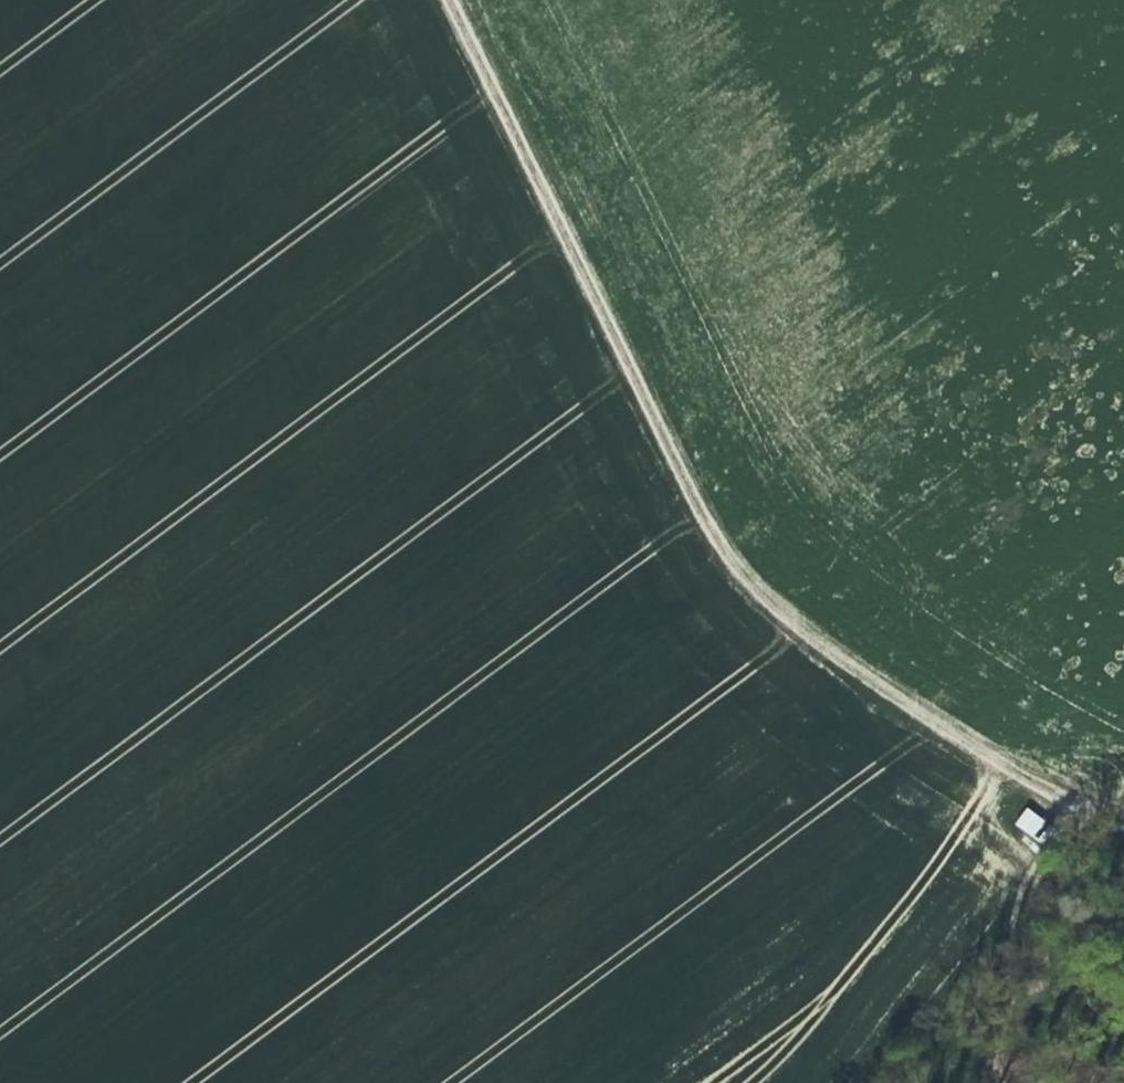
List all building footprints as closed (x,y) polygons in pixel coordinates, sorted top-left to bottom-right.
[(1033,838),(1046,820),(1026,806),(1013,825),(1033,838)]
